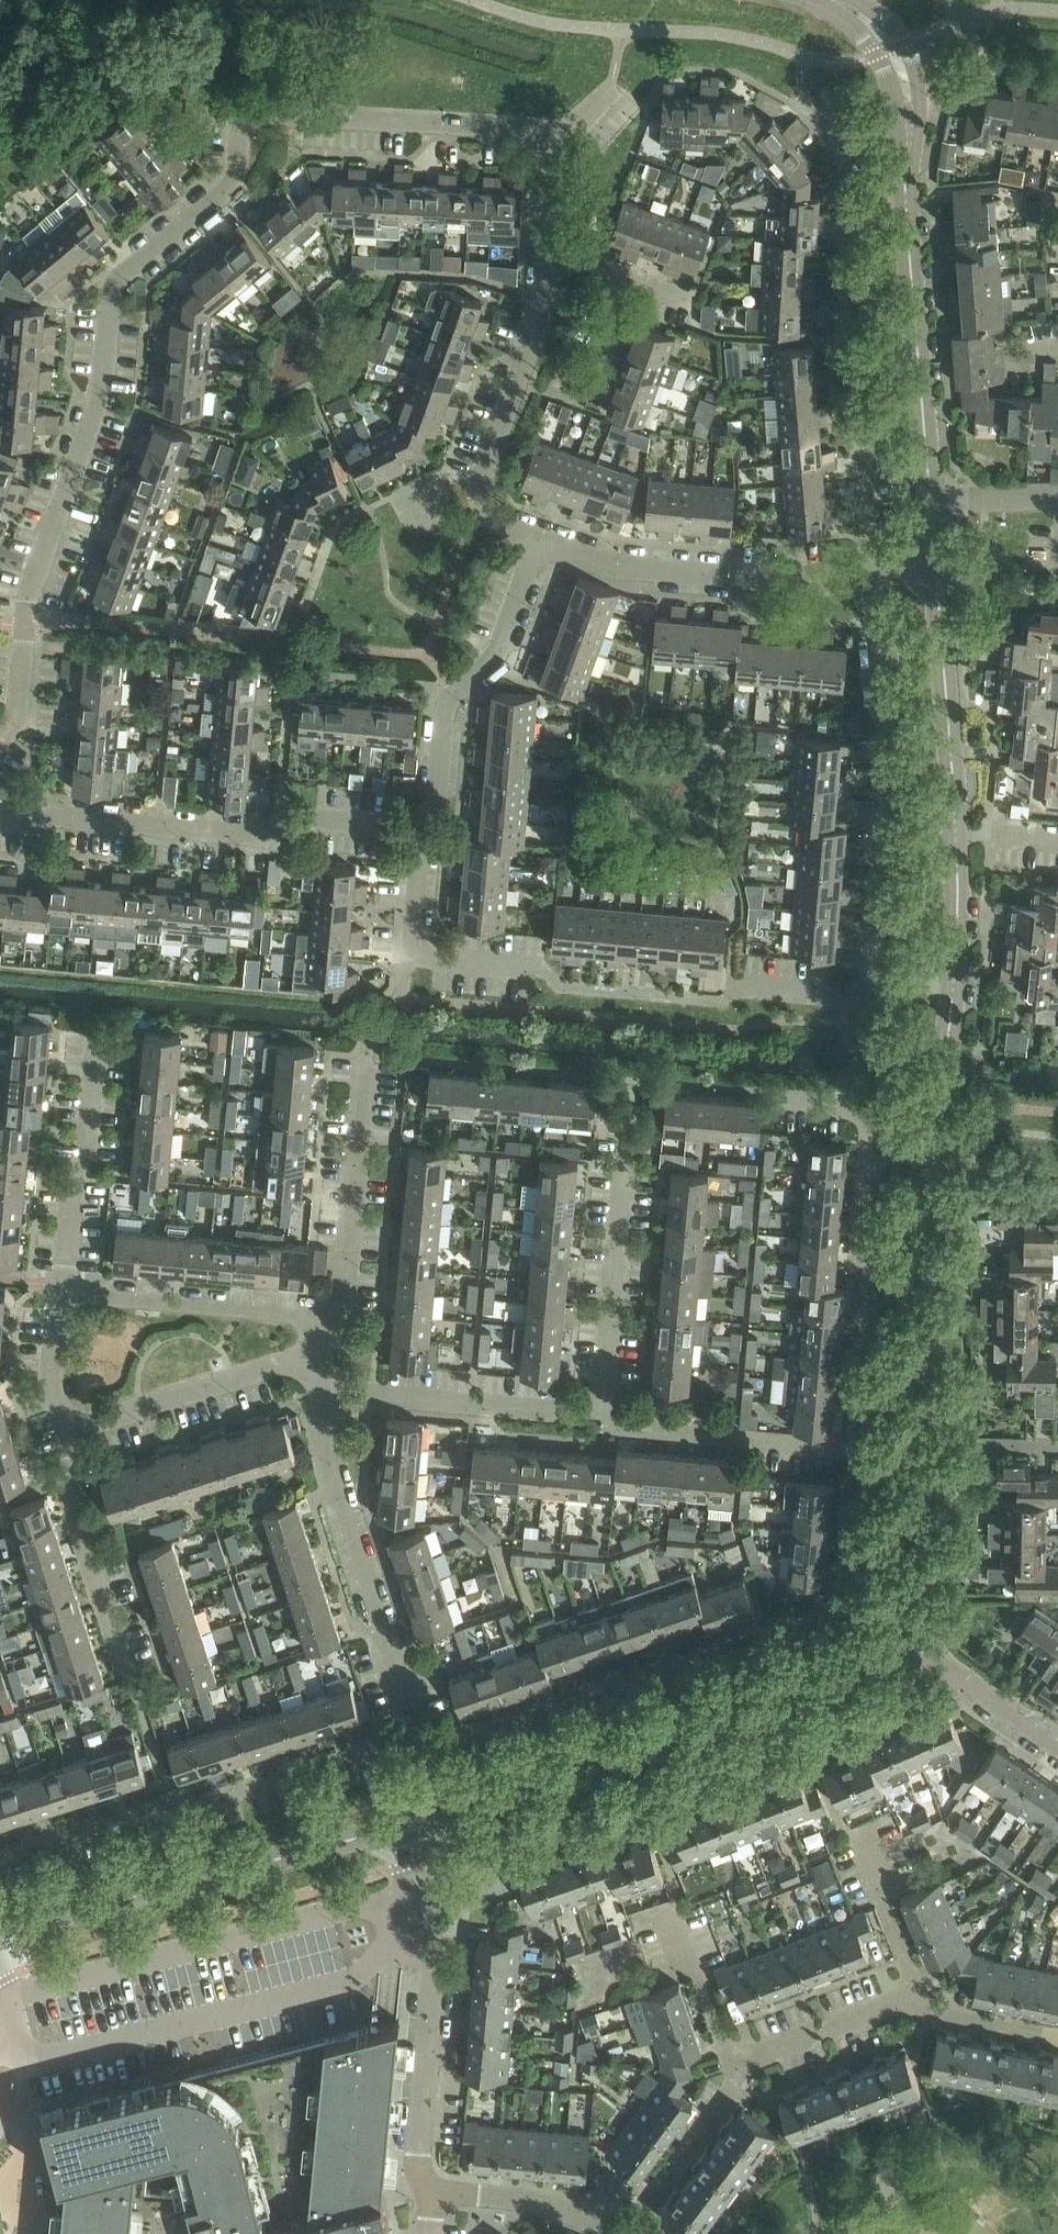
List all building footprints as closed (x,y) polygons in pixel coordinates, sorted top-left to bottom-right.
[(701,76),(701,85),(711,86),(711,77),(701,76)] [(1013,93),(1006,139),(1031,144),(1032,137),(1030,137),(1037,97),(1025,95),(1027,78),(1016,76),(1013,93)] [(1032,137),(1054,141),(1057,115),(1057,83),(1052,82),(1049,99),(1037,97),(1030,137),(1032,137)] [(664,94),(661,136),(662,145),(685,147),(688,97),(674,96),(675,83),(664,83),(664,94)] [(688,97),(685,147),(706,148),(708,144),(708,138),(708,137),(711,86),(701,85),(700,98),(688,97)] [(708,137),(708,138),(738,140),(738,141),(753,111),(752,111),(733,110),(734,100),(719,99),(720,86),(711,86),(708,137)] [(989,137),(1006,139),(1013,93),(973,87),(964,143),(988,147),(989,137)] [(753,111),(738,141),(759,164),(760,163),(799,128),(793,121),(783,130),(773,119),(765,126),(753,111)] [(97,139),(112,158),(152,125),(146,117),(137,125),(128,114),(97,139)] [(152,125),(112,158),(127,175),(157,149),(149,139),(158,132),(152,125)] [(760,163),(759,164),(780,187),(781,186),(810,176),(805,170),(812,163),(795,144),(805,135),(799,128),(760,163)] [(947,142),(944,143),(940,169),(956,171),(960,145),(947,142)] [(157,149),(127,175),(141,192),(181,159),(176,152),(166,160),(157,149)] [(181,159),(141,192),(156,211),(187,185),(177,174),(187,166),(181,159)] [(648,163),(644,176),(657,180),(661,168),(648,163)] [(1002,164),(999,179),(1001,180),(1015,182),(1017,174),(1011,166),(1002,164)] [(57,165),(46,174),(52,182),(63,172),(58,167),(57,165)] [(324,179),(325,166),(309,165),(313,178),(324,179)] [(699,166),(695,176),(702,178),(702,177),(706,166),(704,166),(699,166)] [(314,189),(325,220),(356,222),(356,221),(359,169),(349,168),(349,181),(334,180),(334,190),(314,189)] [(663,168),(658,182),(672,186),(676,172),(663,168)] [(356,221),(356,222),(355,233),(378,235),(381,183),(366,182),(367,169),(359,169),(356,221)] [(381,183),(378,235),(401,236),(402,224),(405,171),(395,171),(394,184),(381,183)] [(405,171),(402,224),(424,226),(426,185),(412,185),(413,172),(405,171)] [(426,185),(424,226),(446,227),(446,226),(449,174),(440,173),(439,186),(426,185)] [(446,226),(446,227),(468,228),(469,228),(471,188),(457,187),(458,174),(449,174),(446,226)] [(469,228),(468,228),(467,241),(490,242),(494,176),(484,176),(483,189),(471,188),(469,228)] [(494,176),(490,242),(520,243),(521,225),(515,225),(517,191),(502,190),(503,177),(494,176)] [(780,187),(778,217),(831,221),(831,212),(818,211),(819,196),(809,195),(810,176),(781,186),(780,187)] [(89,178),(80,185),(87,194),(97,186),(89,178)] [(725,180),(717,186),(723,194),(731,187),(725,180)] [(954,189),(957,231),(996,228),(994,200),(981,201),(979,187),(954,189)] [(267,201),(302,240),(324,220),(325,220),(314,189),(299,202),(293,195),(282,205),(273,195),(267,201)] [(77,190),(57,206),(61,211),(66,217),(67,218),(99,257),(105,251),(98,242),(109,233),(84,202),(86,200),(77,190)] [(1040,198),(1026,199),(1028,223),(1043,221),(1040,198)] [(283,257),(302,240),(267,201),(260,207),(268,217),(257,227),(283,257)] [(620,255),(629,258),(646,209),(624,201),(610,238),(624,243),(620,255)] [(57,206),(40,220),(49,231),(74,262),(84,254),(91,263),(99,257),(67,218),(66,217),(61,211),(57,206)] [(646,209),(629,258),(637,261),(642,249),(654,253),(667,217),(646,209)] [(667,217),(654,253),(666,258),(662,270),(671,273),(688,224),(667,217)] [(767,217),(766,237),(778,238),(778,240),(817,242),(817,229),(830,230),(831,221),(778,217),(767,217)] [(31,245),(71,294),(78,288),(63,271),(74,262),(49,232),(40,220),(22,235),(31,245)] [(688,224),(671,273),(679,276),(684,264),(697,269),(711,232),(688,224)] [(229,250),(254,280),(271,266),(246,234),(239,225),(230,232),(239,242),(229,250)] [(958,242),(942,243),(943,256),(998,251),(996,228),(957,231),(958,242)] [(719,234),(718,249),(732,250),(733,235),(719,234)] [(764,237),(762,261),(803,264),(803,251),(816,252),(817,242),(778,240),(778,238),(766,237),(764,237)] [(0,281),(0,283),(32,297),(49,283),(63,300),(71,294),(31,245),(13,261),(15,263),(5,271),(0,281)] [(204,255),(237,294),(254,280),(229,250),(218,259),(210,250),(204,255)] [(943,256),(944,267),(960,265),(961,278),(1000,275),(998,251),(943,256)] [(400,253),(399,266),(409,266),(410,253),(400,253)] [(388,254),(387,267),(398,267),(399,255),(388,254)] [(444,254),(444,255),(443,269),(462,270),(462,255),(444,254)] [(184,300),(212,315),(237,294),(204,255),(197,261),(205,270),(193,280),(200,288),(184,300)] [(354,255),(354,266),(368,267),(369,256),(354,255)] [(431,269),(443,270),(443,269),(444,255),(432,255),(431,269)] [(473,271),(472,271),(488,272),(489,260),(473,260),(473,271)] [(752,283),(761,284),(814,287),(815,278),(802,277),(803,264),(762,261),(762,262),(753,261),(752,283)] [(1047,271),(1035,272),(1037,295),(1049,294),(1047,271)] [(508,272),(507,282),(518,283),(518,273),(508,272)] [(962,290),(946,291),(947,303),(1002,298),(1011,298),(1009,274),(1000,275),(961,278),(962,290)] [(3,328),(56,333),(57,324),(44,323),(45,309),(30,307),(31,298),(32,297),(0,283),(0,306),(5,306),(3,328)] [(761,284),(760,306),(800,308),(801,296),(814,296),(814,287),(761,284)] [(401,286),(398,296),(407,299),(411,289),(401,286)] [(424,307),(437,311),(486,329),(490,321),(478,316),(482,303),(445,289),(436,286),(431,289),(424,307)] [(281,296),(290,307),(302,297),(294,287),(281,296)] [(396,297),(392,306),(402,309),(405,300),(396,297)] [(947,303),(948,314),(964,312),(965,326),(1013,322),(1011,298),(1002,298),(947,303)] [(158,332),(158,341),(209,346),(212,315),(184,300),(182,320),(173,319),(172,333),(158,332)] [(799,322),(800,308),(760,306),(748,306),(747,329),(759,330),(811,333),(812,323),(799,322)] [(1051,309),(1037,310),(1037,320),(1051,318),(1051,309)] [(437,311),(429,332),(467,346),(471,334),(483,338),(486,329),(437,311)] [(702,320),(701,325),(716,330),(716,320),(702,320)] [(622,333),(618,343),(668,361),(676,339),(639,325),(635,338),(622,333)] [(3,328),(1,351),(3,351),(41,355),(43,342),(55,343),(56,333),(3,328)] [(385,329),(382,338),(395,342),(398,333),(385,329)] [(958,384),(962,384),(987,382),(1005,380),(1003,357),(995,358),(993,330),(954,334),(958,384)] [(429,332),(422,353),(472,371),(475,363),(462,358),(467,346),(429,332)] [(170,352),(169,365),(207,368),(209,346),(158,341),(157,351),(170,352)] [(628,357),(624,369),(660,383),(672,387),(680,365),(668,361),(618,343),(615,352),(628,357)] [(774,349),(776,373),(828,369),(827,360),(814,361),(813,346),(774,349)] [(0,358),(0,373),(52,378),(53,369),(40,368),(41,355),(3,351),(1,351),(0,358)] [(422,353),(414,374),(452,388),(456,376),(468,380),(472,371),(422,353)] [(154,377),(154,386),(205,391),(207,368),(169,365),(167,378),(154,377)] [(742,365),(727,366),(728,375),(743,374),(742,365)] [(652,402),(653,403),(660,383),(624,369),(619,381),(606,376),(603,385),(652,402)] [(776,373),(778,395),(817,392),(816,379),(829,378),(828,369),(776,373)] [(37,399),(38,386),(51,387),(52,378),(0,373),(0,395),(37,399)] [(414,374),(406,395),(456,413),(459,405),(447,401),(452,388),(414,374)] [(1031,397),(1029,436),(1053,437),(1055,380),(1044,380),(1043,398),(1031,397)] [(1001,435),(1029,436),(1031,397),(988,395),(987,382),(962,384),(964,407),(977,406),(977,420),(1002,421),(1001,435)] [(613,398),(608,413),(644,426),(645,423),(656,427),(663,407),(652,403),(653,403),(652,402),(603,385),(600,394),(613,398)] [(202,415),(205,391),(154,386),(153,395),(166,396),(164,411),(202,415)] [(708,388),(705,396),(715,400),(717,393),(718,391),(708,388)] [(778,395),(780,417),(832,413),(831,404),(818,405),(817,392),(778,395)] [(48,423),(59,424),(60,415),(36,412),(37,399),(0,395),(0,418),(48,423)] [(406,395),(396,424),(397,426),(420,447),(427,428),(436,432),(441,418),(453,422),(456,413),(406,395)] [(338,397),(327,403),(328,406),(332,414),(344,408),(338,397)] [(563,404),(558,418),(568,421),(572,407),(563,404)] [(704,405),(699,418),(711,423),(716,410),(704,405)] [(362,408),(356,411),(359,419),(364,417),(366,416),(362,408)] [(317,412),(309,416),(316,429),(323,425),(317,412)] [(780,417),(782,440),(821,437),(820,424),(832,422),(832,413),(780,417)] [(354,422),(359,433),(369,428),(364,417),(359,419),(354,422)] [(59,424),(48,423),(0,418),(0,442),(33,445),(34,431),(58,433),(59,424)] [(698,418),(693,433),(706,438),(711,423),(699,418),(698,418)] [(139,434),(136,442),(185,460),(186,460),(194,438),(156,424),(151,438),(139,434)] [(368,439),(385,474),(406,464),(428,454),(420,447),(397,426),(396,424),(395,426),(373,436),(368,439)] [(712,424),(711,438),(725,439),(726,426),(712,424)] [(363,485),(385,474),(368,439),(373,436),(369,428),(359,433),(363,441),(346,449),(363,485)] [(782,440),(784,463),(835,459),(835,450),(822,451),(821,437),(782,440)] [(531,499),(538,502),(558,448),(537,440),(522,482),(536,487),(531,499)] [(144,455),(140,467),(177,481),(178,481),(186,460),(185,460),(136,442),(133,451),(144,455)] [(314,479),(298,487),(318,506),(348,492),(333,461),(337,459),(330,444),(319,449),(324,459),(307,466),(314,479)] [(558,448),(538,502),(546,505),(551,492),(563,497),(577,455),(558,448)] [(19,492),(22,483),(10,479),(18,457),(0,451),(0,485),(19,492)] [(245,453),(241,464),(255,469),(259,458),(245,453)] [(217,454),(213,466),(227,472),(231,460),(217,454)] [(577,455),(563,497),(576,501),(571,513),(579,516),(597,462),(577,455)] [(784,463),(785,485),(824,482),(823,469),(836,468),(835,459),(784,463)] [(597,462),(579,516),(586,519),(591,507),(603,511),(619,469),(597,462)] [(121,484),(171,502),(178,481),(177,481),(140,467),(136,480),(124,475),(121,484)] [(619,469),(603,511),(615,516),(611,527),(620,531),(625,517),(632,498),(639,477),(619,469)] [(658,537),(667,538),(670,480),(649,478),(645,523),(660,524),(658,537)] [(670,480),(667,538),(674,538),(675,526),(689,527),(691,482),(670,480)] [(691,482),(689,527),(702,528),(700,541),(708,541),(713,484),(691,482)] [(785,485),(787,508),(839,504),(838,495),(826,496),(824,482),(785,485)] [(22,483),(19,492),(28,495),(31,487),(22,483)] [(129,497),(125,510),(162,523),(163,524),(171,502),(121,484),(117,493),(129,497)] [(713,484),(708,541),(717,542),(718,530),(732,531),(736,486),(713,484)] [(4,497),(16,501),(19,492),(0,485),(0,508),(4,497)] [(277,500),(271,517),(269,522),(307,536),(318,506),(298,487),(296,488),(290,504),(277,500)] [(19,492),(16,501),(25,504),(28,495),(19,492)] [(632,498),(625,517),(635,521),(639,501),(632,498)] [(840,513),(839,504),(787,508),(789,532),(828,528),(827,514),(840,513)] [(106,528),(155,545),(163,524),(162,523),(125,510),(120,524),(108,520),(106,528)] [(248,520),(258,524),(261,514),(252,510),(248,520)] [(219,513),(215,525),(223,528),(228,516),(219,513)] [(267,527),(262,543),(300,557),(307,536),(269,522),(271,517),(261,514),(258,524),(267,527)] [(196,523),(193,533),(202,537),(206,526),(196,523)] [(114,541),(109,553),(148,566),(155,545),(106,528),(102,537),(114,541)] [(207,548),(206,549),(219,553),(218,556),(233,562),(243,565),(245,560),(246,556),(243,555),(236,552),(209,542),(207,547),(207,548)] [(254,565),(292,578),(300,557),(262,543),(256,559),(254,565)] [(90,570),(140,587),(148,566),(109,553),(105,565),(93,561),(90,570)] [(253,569),(246,586),(284,599),(292,578),(254,565),(256,559),(246,556),(245,560),(243,565),(253,569)] [(132,610),(140,587),(90,570),(87,578),(99,582),(94,596),(132,610)] [(559,595),(612,614),(620,593),(579,578),(574,592),(562,587),(559,595)] [(284,599),(246,586),(235,582),(229,599),(232,600),(229,609),(242,614),(244,610),(276,621),(284,599)] [(1029,640),(1030,640),(1029,651),(1051,653),(1053,634),(1057,635),(1057,585),(1053,584),(1050,611),(1041,610),(1032,618),(1029,640)] [(569,606),(564,619),(605,634),(612,614),(559,595),(557,602),(569,606)] [(657,617),(654,649),(652,661),(675,663),(680,606),(672,605),(671,618),(657,617)] [(184,610),(183,620),(209,622),(210,623),(211,608),(186,606),(185,606),(184,610)] [(680,606),(675,663),(695,665),(698,620),(686,619),(688,607),(680,606)] [(698,620),(695,665),(716,667),(723,610),(714,609),(712,622),(698,620)] [(723,610),(716,667),(736,669),(740,624),(729,623),(730,610),(723,610)] [(545,634),(598,653),(605,634),(564,619),(560,631),(548,627),(545,634)] [(740,624),(736,669),(735,682),(759,684),(760,639),(748,638),(750,625),(740,624)] [(643,625),(639,638),(650,642),(655,629),(643,625)] [(760,639),(759,684),(779,686),(785,628),(777,628),(775,640),(760,639)] [(785,628),(779,686),(802,688),(805,643),(792,642),(793,629),(785,628)] [(805,643),(802,688),(822,690),(828,632),(819,631),(817,644),(805,643)] [(828,632),(822,690),(844,692),(848,647),(833,646),(834,633),(828,632)] [(554,646),(550,659),(591,673),(598,653),(545,634),(542,642),(554,646)] [(1002,660),(1001,667),(1052,674),(1054,654),(1051,653),(1029,651),(1030,640),(1029,640),(1008,638),(1006,658),(1005,658),(1002,660)] [(73,666),(72,675),(124,680),(127,657),(87,653),(85,667),(73,666)] [(158,656),(157,672),(168,672),(169,657),(158,656)] [(530,675),(583,694),(591,673),(550,659),(545,671),(533,667),(530,675)] [(218,665),(216,689),(217,689),(268,694),(269,685),(257,684),(258,669),(218,665)] [(636,666),(630,684),(640,687),(646,689),(648,670),(647,670),(636,666)] [(1002,699),(1000,699),(999,712),(1015,713),(1016,701),(1023,702),(1025,691),(1046,693),(1046,694),(1045,702),(1057,703),(1057,674),(1052,674),(1001,667),(1000,676),(1003,680),(1004,680),(1002,699)] [(84,685),(82,699),(122,702),(124,680),(72,675),(71,684),(84,685)] [(173,686),(172,699),(185,700),(186,687),(173,686)] [(154,689),(153,703),(165,704),(166,690),(154,689)] [(214,709),(214,711),(216,712),(254,715),(255,702),(267,703),(268,694),(217,689),(216,689),(216,693),(204,692),(203,708),(214,709)] [(1021,721),(1057,725),(1057,703),(1045,702),(1046,694),(1046,693),(1025,691),(1023,702),(1021,721)] [(481,706),(480,715),(536,717),(538,696),(494,692),(493,707),(481,706)] [(630,695),(624,710),(629,712),(638,715),(639,713),(643,699),(630,695)] [(302,697),(299,737),(298,746),(316,748),(316,747),(317,739),(323,739),(327,699),(302,697)] [(68,711),(68,720),(120,725),(122,702),(82,699),(81,712),(68,711)] [(316,747),(328,749),(328,740),(345,741),(349,701),(327,699),(323,739),(317,739),(316,747)] [(349,701),(345,741),(362,743),(367,743),(371,703),(349,701)] [(367,743),(362,743),(361,752),(372,753),(372,744),(390,746),(393,705),(371,703),(367,743)] [(393,705),(390,746),(406,747),(406,756),(417,757),(418,743),(413,742),(417,708),(393,705)] [(201,732),(212,733),(212,734),(213,734),(264,739),(265,730),(253,728),(254,715),(216,712),(214,711),(203,710),(201,732)] [(491,723),(490,736),(534,739),(536,717),(480,715),(479,722),(491,723)] [(154,716),(153,728),(163,729),(164,716),(154,716)] [(820,718),(819,730),(827,730),(828,719),(820,718)] [(79,731),(78,743),(118,747),(120,725),(68,720),(67,729),(79,731)] [(1018,750),(1018,751),(1039,753),(1040,743),(1057,745),(1057,725),(1021,721),(1018,750)] [(212,734),(210,756),(250,760),(251,746),(264,748),(264,739),(213,734),(212,734)] [(477,748),(476,756),(533,760),(534,739),(490,736),(489,749),(477,748)] [(148,737),(147,750),(161,751),(162,738),(148,737)] [(797,738),(795,761),(839,765),(841,751),(853,753),(854,743),(843,742),(797,738)] [(63,764),(63,765),(128,770),(130,748),(118,747),(78,743),(77,757),(64,756),(63,764)] [(1040,743),(1039,753),(1018,751),(1018,750),(1012,750),(1010,765),(1037,768),(1036,776),(1044,786),(1048,787),(1046,808),(1057,809),(1057,745),(1040,743)] [(169,744),(169,751),(178,752),(179,752),(180,745),(169,744)] [(316,748),(315,758),(327,759),(328,749),(316,747),(316,748)] [(371,763),(372,753),(361,752),(360,762),(371,763)] [(54,755),(53,763),(63,764),(64,756),(54,755)] [(210,756),(208,779),(260,783),(261,774),(249,773),(250,760),(210,756)] [(488,764),(486,778),(531,781),(533,760),(476,756),(475,763),(488,764)] [(795,761),(793,782),(850,787),(851,779),(838,778),(839,765),(795,761)] [(128,776),(128,770),(63,765),(62,775),(75,776),(74,790),(120,794),(124,790),(125,775),(128,776)] [(330,772),(329,784),(341,785),(342,772),(330,772)] [(394,774),(393,789),(415,791),(415,789),(416,776),(394,774)] [(473,789),(472,797),(529,801),(531,781),(486,778),(485,791),(473,789)] [(259,792),(260,783),(208,779),(206,802),(246,806),(247,791),(259,792)] [(793,782),(791,804),(835,809),(837,794),(849,795),(850,787),(793,782)] [(177,797),(164,796),(169,804),(176,805),(177,797)] [(484,808),(483,821),(527,824),(529,801),(472,797),(471,807),(484,808)] [(789,825),(802,826),(846,831),(847,821),(834,820),(835,809),(791,804),(789,825)] [(469,833),(468,840),(512,846),(525,847),(527,824),(483,821),(481,834),(469,833)] [(802,826),(800,848),(857,851),(857,843),(845,842),(846,831),(802,826)] [(559,827),(558,841),(568,842),(572,842),(572,841),(573,828),(559,827)] [(454,852),(454,861),(510,865),(512,846),(468,840),(467,853),(454,852)] [(749,840),(748,852),(758,853),(760,841),(749,840)] [(800,848),(798,869),(842,870),(843,858),(856,859),(857,851),(800,848)] [(545,855),(544,866),(556,867),(557,856),(545,855)] [(302,887),(314,888),(366,893),(367,884),(355,883),(356,868),(317,865),(318,862),(304,860),(302,887)] [(465,870),(464,882),(508,885),(510,865),(454,861),(453,868),(465,870)] [(267,878),(266,883),(281,884),(283,864),(268,863),(267,878)] [(51,919),(50,931),(70,933),(71,921),(76,868),(68,867),(67,880),(55,879),(51,919)] [(77,868),(71,921),(70,933),(94,935),(99,883),(85,881),(86,869),(77,868)] [(798,869),(796,890),(853,893),(854,886),(841,885),(842,870),(798,869)] [(99,883),(94,935),(117,937),(123,872),(113,871),(112,884),(99,883)] [(123,872),(117,937),(139,939),(144,887),(130,885),(132,873),(123,872)] [(4,927),(9,874),(0,873),(0,927),(4,927)] [(9,874),(4,927),(3,937),(26,940),(27,929),(30,889),(17,888),(18,875),(9,874)] [(144,887),(139,939),(162,941),(168,876),(158,875),(157,888),(144,887)] [(168,876),(162,941),(184,943),(185,931),(189,891),(175,890),(176,877),(168,876)] [(28,921),(27,929),(49,931),(50,931),(51,919),(55,879),(54,878),(45,878),(43,890),(30,889),(28,921)] [(189,891),(185,931),(207,933),(212,880),(203,879),(201,892),(189,891)] [(212,880),(207,933),(206,947),(228,949),(229,935),(230,935),(234,895),(220,894),(221,881),(212,880)] [(451,895),(450,903),(506,907),(508,885),(464,882),(463,896),(451,895)] [(234,895),(230,935),(253,937),(258,885),(247,884),(246,896),(234,895)] [(267,895),(266,906),(275,907),(276,896),(277,885),(268,884),(267,895)] [(750,884),(746,884),(749,898),(753,899),(758,899),(759,899),(759,892),(759,888),(759,885),(750,884)] [(1035,905),(1036,905),(1035,917),(1056,920),(1057,921),(1057,888),(1037,885),(1035,905)] [(314,888),(312,911),(313,911),(352,914),(353,901),(366,902),(366,893),(314,888)] [(545,889),(544,901),(553,902),(554,890),(545,889)] [(796,890),(794,910),(838,914),(839,901),(852,902),(853,893),(796,890)] [(504,930),(506,907),(450,903),(449,911),(462,913),(460,926),(504,930)] [(556,903),(552,947),(567,948),(566,961),(573,962),(580,905),(556,903)] [(1007,926),(1007,934),(1054,939),(1056,920),(1035,917),(1036,905),(1035,905),(1014,903),(1012,924),(1011,924),(1007,926)] [(580,905),(573,962),(581,963),(582,950),(597,951),(602,907),(580,905)] [(750,905),(749,914),(762,915),(762,911),(762,909),(762,906),(755,906),(750,905)] [(602,907),(597,951),(609,952),(608,965),(616,966),(620,909),(602,907)] [(620,909),(616,966),(624,966),(625,954),(638,955),(642,911),(620,909)] [(794,910),(792,932),(849,937),(850,928),(837,927),(838,914),(794,910)] [(312,911),(310,933),(362,938),(363,937),(363,929),(351,927),(352,914),(313,911),(312,911)] [(642,911),(638,955),(651,956),(649,969),(659,970),(665,913),(642,911)] [(665,913),(659,970),(666,971),(667,958),(680,959),(684,914),(665,913)] [(684,914),(680,959),(693,960),(692,973),(701,973),(705,916),(684,914)] [(705,916),(701,973),(707,974),(708,962),(723,963),(727,919),(705,916)] [(300,932),(297,954),(348,959),(349,946),(362,947),(362,946),(362,938),(310,933),(300,932)] [(848,944),(849,937),(792,932),(790,953),(834,957),(835,943),(848,944)] [(1009,946),(1007,964),(1007,965),(1030,967),(1031,956),(1052,959),(1054,939),(1007,934),(1006,942),(1008,946),(1009,946)] [(362,938),(362,946),(373,947),(374,938),(363,937),(362,938)] [(294,987),(315,989),(315,992),(357,996),(359,973),(347,972),(348,959),(297,954),(294,987)] [(1057,1023),(1057,980),(1051,972),(1052,959),(1031,956),(1030,967),(1007,965),(1007,964),(1002,964),(1000,979),(1026,982),(1025,991),(1026,991),(1025,995),(1029,999),(1033,1000),(1032,1000),(1038,1001),(1036,1020),(1057,1023)] [(153,962),(151,977),(159,978),(165,978),(167,963),(153,962)] [(13,1021),(11,1046),(12,1046),(49,1049),(51,1024),(13,1021)] [(213,1029),(211,1048),(227,1049),(229,1031),(213,1029)] [(146,1033),(144,1057),(181,1061),(183,1036),(146,1033)] [(265,1069),(276,1070),(313,1073),(315,1049),(279,1045),(267,1044),(265,1069)] [(11,1046),(8,1069),(46,1073),(49,1049),(12,1046),(11,1046)] [(216,1051),(214,1064),(216,1065),(225,1065),(227,1052),(216,1051)] [(233,1052),(232,1066),(242,1067),(243,1053),(233,1052)] [(144,1057),(142,1081),(178,1085),(181,1061),(144,1057)] [(224,1079),(225,1065),(216,1065),(214,1064),(213,1078),(224,1079)] [(241,1081),(242,1067),(232,1066),(231,1080),(241,1081)] [(6,1093),(44,1097),(46,1073),(0,1069),(0,1092),(6,1093)] [(276,1070),(274,1094),(275,1094),(311,1097),(313,1073),(276,1070)] [(427,1108),(452,1110),(456,1074),(430,1071),(427,1108)] [(456,1074),(452,1110),(476,1112),(479,1076),(456,1074)] [(479,1076),(476,1112),(500,1115),(503,1078),(479,1076)] [(503,1078),(500,1115),(523,1117),(526,1080),(503,1078)] [(526,1080),(523,1117),(547,1119),(550,1083),(526,1080)] [(142,1081),(139,1105),(176,1108),(178,1085),(142,1081)] [(550,1083),(547,1119),(570,1121),(574,1085),(550,1083)] [(574,1085),(570,1121),(594,1124),(598,1087),(574,1085)] [(211,1098),(210,1112),(212,1112),(221,1112),(223,1089),(210,1087),(209,1097),(211,1098)] [(31,1119),(31,1120),(42,1121),(44,1097),(6,1093),(0,1092),(0,1117),(31,1119)] [(667,1093),(664,1130),(689,1132),(692,1096),(667,1093)] [(274,1094),(272,1117),(273,1118),(309,1121),(311,1097),(275,1094),(274,1094)] [(692,1096),(689,1132),(712,1134),(716,1098),(692,1096)] [(716,1098),(712,1134),(736,1136),(739,1100),(716,1098)] [(228,1099),(227,1113),(238,1114),(239,1100),(228,1099)] [(739,1100),(736,1136),(760,1139),(764,1102),(739,1100)] [(139,1105),(137,1128),(174,1132),(176,1108),(139,1105)] [(219,1126),(221,1112),(212,1112),(210,1112),(208,1125),(219,1126)] [(227,1113),(225,1127),(236,1128),(238,1114),(227,1113)] [(29,1143),(31,1120),(31,1119),(0,1117),(0,1141),(29,1143)] [(272,1117),(270,1141),(306,1144),(309,1121),(273,1118),(272,1117)] [(137,1128),(135,1152),(172,1155),(174,1132),(137,1128)] [(425,1133),(424,1144),(438,1145),(439,1134),(425,1133)] [(459,1136),(458,1147),(473,1148),(473,1138),(474,1137),(459,1136)] [(473,1138),(473,1148),(484,1149),(485,1138),(474,1137),(473,1138)] [(260,1139),(258,1164),(304,1168),(306,1144),(270,1141),(260,1139)] [(507,1140),(506,1151),(520,1153),(520,1152),(521,1141),(507,1140)] [(27,1167),(29,1143),(0,1141),(0,1165),(27,1167)] [(521,1141),(520,1152),(520,1153),(533,1154),(535,1143),(521,1141)] [(801,1141),(799,1165),(845,1169),(847,1145),(801,1141)] [(554,1144),(553,1155),(567,1157),(568,1146),(554,1144)] [(207,1145),(206,1159),(207,1159),(216,1160),(218,1146),(207,1145)] [(224,1146),(222,1160),(233,1162),(235,1147),(224,1146)] [(568,1146),(567,1157),(580,1158),(582,1147),(568,1146)] [(411,1148),(409,1172),(446,1176),(448,1151),(411,1148)] [(766,1148),(764,1162),(775,1163),(777,1149),(766,1148)] [(135,1152),(133,1177),(169,1180),(172,1155),(135,1152)] [(662,1152),(661,1165),(671,1166),(673,1167),(674,1153),(662,1152)] [(480,1168),(490,1169),(491,1155),(481,1154),(480,1168)] [(498,1156),(497,1166),(496,1170),(507,1171),(509,1157),(498,1156)] [(686,1158),(685,1168),(699,1169),(700,1158),(686,1157),(686,1158)] [(205,1173),(215,1174),(216,1160),(207,1159),(206,1159),(205,1173)] [(221,1174),(232,1175),(233,1162),(222,1160),(221,1174)] [(542,1160),(540,1184),(576,1188),(579,1163),(542,1160)] [(719,1160),(718,1171),(733,1172),(734,1161),(719,1160)] [(993,1168),(1002,1170),(1003,1161),(994,1160),(993,1168)] [(734,1161),(733,1172),(746,1174),(747,1163),(734,1161)] [(763,1176),(774,1177),(775,1163),(764,1162),(763,1176)] [(258,1164),(255,1188),(302,1193),(304,1168),(258,1164)] [(25,1191),(27,1167),(0,1165),(0,1188),(25,1191)] [(799,1165),(797,1189),(842,1193),(845,1169),(799,1165)] [(409,1172),(407,1196),(444,1199),(446,1176),(409,1172)] [(673,1172),(671,1196),(707,1200),(710,1175),(673,1172)] [(141,1184),(140,1198),(149,1199),(151,1185),(141,1184)] [(540,1184),(537,1208),(574,1211),(576,1188),(540,1184)] [(22,1214),(25,1191),(0,1188),(0,1212),(22,1214)] [(189,1189),(188,1202),(198,1203),(199,1190),(189,1189)] [(217,1189),(215,1204),(228,1205),(230,1191),(217,1189)] [(478,1189),(476,1202),(487,1203),(488,1190),(478,1189)] [(795,1213),(803,1214),(803,1213),(840,1216),(842,1193),(797,1189),(795,1213)] [(494,1190),(493,1204),(504,1205),(505,1191),(494,1190)] [(745,1190),(743,1203),(745,1203),(754,1204),(756,1191),(745,1190)] [(233,1220),(234,1221),(235,1207),(245,1208),(246,1194),(235,1193),(233,1220)] [(407,1196),(405,1220),(441,1223),(444,1199),(407,1196)] [(671,1196),(668,1220),(705,1224),(705,1223),(718,1225),(720,1201),(707,1200),(671,1196)] [(761,1196),(760,1209),(771,1210),(772,1197),(761,1196)] [(283,1197),(281,1211),(291,1212),(293,1198),(283,1197)] [(148,1212),(149,1199),(140,1198),(139,1212),(148,1212)] [(196,1217),(198,1203),(188,1202),(187,1216),(196,1217)] [(475,1216),(486,1217),(487,1203),(476,1202),(475,1216)] [(742,1217),(753,1218),(754,1204),(745,1203),(743,1203),(742,1217)] [(492,1216),(503,1217),(504,1205),(493,1204),(492,1216)] [(235,1207),(234,1221),(243,1222),(245,1208),(235,1207)] [(1025,1249),(1053,1250),(1053,1251),(1057,1251),(1057,1219),(1039,1219),(1040,1212),(1027,1212),(1027,1207),(998,1207),(998,1228),(1025,1229),(1025,1249)] [(537,1208),(535,1231),(572,1235),(574,1211),(537,1208)] [(760,1209),(759,1223),(769,1224),(771,1210),(760,1209)] [(290,1226),(291,1212),(281,1211),(280,1225),(290,1226)] [(20,1238),(22,1214),(0,1212),(0,1236),(20,1238)] [(803,1213),(803,1214),(801,1237),(802,1237),(838,1240),(840,1216),(803,1213)] [(405,1220),(403,1243),(439,1246),(441,1223),(405,1220)] [(668,1220),(666,1244),(703,1247),(705,1224),(668,1220)] [(237,1240),(234,1277),(257,1279),(262,1231),(262,1229),(238,1227),(237,1240)] [(114,1266),(139,1268),(143,1232),(117,1229),(114,1266)] [(262,1231),(257,1279),(281,1281),(284,1245),(285,1234),(262,1231)] [(535,1231),(533,1255),(570,1259),(572,1235),(535,1231)] [(143,1232),(139,1268),(163,1270),(166,1234),(143,1232)] [(163,1270),(187,1272),(190,1236),(166,1234),(163,1270)] [(20,1238),(0,1236),(0,1261),(18,1263),(20,1238)] [(190,1236),(187,1272),(210,1274),(213,1238),(190,1236)] [(473,1236),(472,1249),(482,1250),(484,1237),(473,1236)] [(490,1237),(489,1251),(490,1251),(500,1252),(501,1238),(490,1237)] [(741,1237),(739,1250),(750,1251),(751,1238),(741,1237)] [(801,1237),(799,1260),(800,1260),(836,1264),(838,1240),(802,1237),(801,1237)] [(213,1238),(210,1274),(234,1277),(237,1240),(213,1238)] [(403,1243),(400,1267),(437,1270),(439,1246),(403,1243)] [(757,1243),(756,1256),(766,1257),(768,1244),(757,1243)] [(666,1244),(664,1267),(714,1272),(716,1248),(703,1247),(666,1244)] [(284,1245),(281,1281),(305,1283),(308,1247),(284,1245)] [(316,1248),(314,1271),(327,1272),(329,1249),(316,1248)] [(481,1264),(482,1250),(472,1249),(471,1263),(481,1264)] [(998,1265),(997,1276),(1010,1276),(1010,1277),(1039,1278),(1052,1279),(1053,1251),(1053,1250),(1025,1249),(1025,1250),(1011,1250),(1010,1266),(998,1265)] [(738,1264),(748,1265),(749,1265),(750,1251),(739,1250),(738,1264)] [(487,1265),(488,1265),(498,1266),(500,1252),(490,1251),(489,1251),(487,1265)] [(533,1255),(531,1279),(568,1282),(570,1259),(533,1255)] [(765,1271),(766,1257),(756,1256),(754,1270),(765,1271)] [(797,1286),(808,1287),(808,1286),(834,1289),(834,1288),(836,1264),(800,1260),(799,1260),(797,1286)] [(400,1267),(398,1290),(435,1294),(437,1270),(400,1267)] [(662,1291),(699,1294),(712,1296),(714,1272),(664,1267),(662,1291)] [(981,1295),(981,1308),(1038,1309),(1038,1300),(1042,1296),(1038,1293),(1039,1278),(1010,1277),(1010,1276),(997,1276),(996,1276),(996,1296),(981,1295)] [(531,1279),(529,1303),(566,1306),(568,1282),(531,1279)] [(469,1283),(468,1297),(469,1297),(478,1298),(479,1284),(469,1283)] [(736,1284),(735,1298),(746,1299),(747,1285),(736,1284)] [(486,1285),(484,1298),(495,1299),(496,1286),(486,1285)] [(808,1286),(808,1287),(806,1310),(842,1313),(844,1289),(834,1288),(834,1289),(808,1286)] [(398,1290),(396,1314),(433,1317),(435,1294),(398,1290)] [(662,1291),(660,1314),(696,1318),(699,1294),(662,1291)] [(752,1291),(751,1304),(762,1305),(763,1292),(752,1291)] [(466,1311),(477,1312),(478,1298),(469,1297),(468,1297),(466,1311)] [(483,1312),(494,1313),(495,1299),(484,1298),(483,1312)] [(733,1311),(744,1312),(744,1313),(746,1299),(735,1298),(733,1311)] [(529,1303),(527,1326),(563,1329),(566,1306),(529,1303)] [(761,1319),(762,1305),(751,1304),(750,1318),(761,1319)] [(789,1332),(803,1333),(840,1336),(842,1313),(806,1310),(792,1308),(789,1332)] [(996,1321),(996,1340),(1037,1340),(1038,1325),(1042,1322),(1038,1318),(1038,1309),(981,1308),(981,1321),(996,1321)] [(396,1314),(394,1337),(431,1341),(433,1317),(396,1314)] [(658,1338),(694,1342),(707,1343),(710,1319),(696,1318),(660,1314),(658,1338)] [(527,1326),(524,1350),(561,1353),(563,1329),(527,1326)] [(464,1330),(463,1344),(464,1344),(474,1345),(475,1331),(464,1330)] [(732,1331),(731,1345),(741,1346),(742,1332),(732,1331)] [(482,1332),(480,1345),(491,1347),(492,1333),(482,1332)] [(803,1333),(801,1357),(802,1357),(838,1360),(840,1336),(803,1333)] [(428,1366),(431,1341),(394,1337),(392,1362),(428,1366)] [(658,1338),(655,1362),(692,1365),(694,1342),(658,1338)] [(748,1338),(747,1351),(748,1351),(757,1353),(759,1339),(748,1338)] [(1037,1359),(1037,1340),(996,1340),(995,1359),(1008,1360),(1007,1387),(1036,1388),(1035,1416),(1055,1416),(1056,1359),(1037,1359)] [(462,1358),(473,1359),(474,1345),(464,1344),(463,1344),(462,1358)] [(480,1345),(479,1359),(489,1360),(491,1347),(480,1345)] [(730,1359),(740,1360),(741,1346),(731,1345),(730,1359)] [(559,1378),(561,1353),(524,1350),(522,1374),(559,1378)] [(756,1366),(757,1353),(748,1351),(747,1351),(745,1365),(756,1366)] [(787,1356),(785,1379),(835,1383),(838,1360),(802,1357),(801,1357),(787,1356)] [(690,1390),(692,1365),(655,1362),(653,1387),(690,1390)] [(726,1394),(736,1395),(739,1369),(728,1368),(726,1394)] [(783,1403),(796,1404),(833,1407),(835,1383),(785,1379),(783,1403)] [(744,1386),(742,1399),(753,1400),(754,1387),(744,1386)] [(742,1399),(741,1413),(752,1414),(753,1400),(742,1399)] [(831,1432),(833,1407),(796,1404),(794,1429),(831,1432)] [(12,1436),(5,1413),(0,1415),(0,1440),(12,1436)] [(134,1456),(110,1464),(113,1473),(90,1481),(94,1495),(106,1491),(113,1512),(135,1505),(137,1511),(185,1496),(183,1489),(205,1482),(226,1475),(228,1482),(275,1466),(273,1460),(296,1453),(289,1432),(301,1428),(297,1414),(273,1421),(270,1413),(246,1420),(249,1430),(227,1437),(224,1427),(201,1435),(204,1444),(183,1451),(180,1442),(155,1449),(158,1458),(148,1462),(137,1465),(134,1456)] [(387,1420),(385,1444),(421,1448),(423,1423),(387,1420)] [(20,1459),(12,1436),(0,1440),(0,1465),(20,1459)] [(458,1437),(456,1451),(458,1451),(467,1452),(468,1438),(458,1437)] [(385,1444),(383,1468),(419,1471),(421,1448),(385,1444)] [(474,1447),(471,1483),(496,1485),(500,1449),(474,1447)] [(500,1449),(496,1485),(520,1488),(523,1452),(500,1449)] [(615,1487),(616,1487),(640,1489),(643,1452),(617,1450),(616,1460),(617,1460),(615,1487)] [(455,1465),(466,1466),(467,1452),(458,1451),(456,1451),(455,1465)] [(523,1452),(520,1488),(543,1490),(547,1454),(523,1452)] [(643,1452),(640,1489),(639,1499),(662,1501),(663,1491),(666,1455),(643,1452)] [(547,1454),(543,1490),(567,1492),(570,1456),(547,1454)] [(666,1455),(663,1491),(687,1493),(690,1457),(666,1455)] [(570,1456),(567,1492),(590,1494),(594,1458),(570,1456)] [(690,1457),(687,1493),(710,1496),(713,1459),(690,1457)] [(594,1458),(590,1494),(615,1497),(616,1487),(615,1487),(617,1460),(616,1460),(594,1458)] [(19,1493),(17,1486),(27,1482),(20,1459),(0,1465),(0,1500),(19,1493)] [(738,1461),(713,1459),(710,1496),(734,1498),(738,1461)] [(383,1468),(380,1492),(417,1495),(419,1471),(383,1468)] [(1018,1503),(1018,1504),(1047,1504),(1047,1505),(1057,1505),(1057,1475),(1018,1474),(1018,1503)] [(798,1482),(795,1506),(796,1506),(831,1510),(834,1485),(798,1482)] [(454,1484),(453,1498),(454,1498),(463,1499),(464,1485),(454,1484)] [(257,1492),(262,1508),(281,1502),(276,1487),(257,1492)] [(742,1488),(741,1502),(751,1503),(752,1489),(742,1488)] [(240,1498),(244,1513),(262,1508),(257,1492),(240,1498)] [(378,1515),(384,1516),(401,1517),(414,1519),(417,1495),(380,1492),(378,1515)] [(11,1509),(19,1533),(54,1522),(46,1498),(11,1509)] [(451,1512),(462,1513),(463,1499),(454,1498),(453,1498),(451,1512)] [(264,1512),(272,1536),(304,1525),(297,1502),(264,1512)] [(741,1502),(739,1515),(750,1516),(751,1503),(741,1502)] [(989,1521),(989,1534),(1047,1535),(1047,1505),(1018,1504),(1018,1503),(1004,1502),(1003,1521),(989,1521)] [(793,1530),(794,1530),(829,1534),(831,1510),(796,1506),(795,1506),(793,1530)] [(167,1521),(172,1536),(190,1530),(185,1516),(167,1521)] [(384,1516),(383,1525),(400,1527),(401,1517),(384,1516)] [(474,1526),(485,1536),(492,1528),(492,1527),(481,1518),(474,1526)] [(149,1527),(154,1542),(172,1536),(167,1521),(149,1527)] [(19,1533),(26,1556),(61,1545),(54,1522),(19,1533)] [(222,1526),(229,1548),(239,1545),(235,1533),(233,1534),(230,1523),(222,1526)] [(684,1527),(683,1538),(696,1540),(697,1524),(683,1523),(683,1527),(684,1527)] [(272,1536),(279,1559),(312,1549),(304,1525),(272,1536)] [(458,1534),(469,1543),(470,1543),(476,1536),(466,1526),(458,1534)] [(669,1526),(668,1537),(683,1538),(684,1527),(683,1527),(669,1526)] [(485,1536),(496,1545),(503,1536),(492,1527),(492,1528),(485,1536)] [(705,1540),(722,1542),(736,1537),(732,1527),(719,1531),(719,1532),(706,1531),(705,1540)] [(635,1535),(639,1544),(653,1538),(649,1528),(635,1533),(635,1535)] [(793,1530),(791,1554),(827,1557),(829,1534),(794,1530),(793,1530)] [(391,1542),(398,1566),(399,1566),(433,1555),(426,1531),(391,1542)] [(625,1549),(639,1544),(635,1535),(635,1533),(621,1538),(625,1549)] [(742,1536),(747,1550),(748,1550),(757,1546),(753,1533),(742,1536)] [(1003,1566),(1017,1567),(1017,1565),(1046,1566),(1046,1565),(1047,1535),(989,1534),(989,1546),(1003,1546),(1003,1566)] [(479,1553),(486,1545),(476,1536),(470,1543),(469,1543),(479,1553)] [(523,1547),(538,1548),(539,1539),(539,1537),(525,1536),(523,1547)] [(539,1539),(538,1548),(551,1550),(552,1538),(539,1537),(539,1539)] [(208,1542),(212,1554),(223,1550),(219,1538),(208,1542)] [(572,1540),(571,1551),(585,1553),(586,1542),(572,1540)] [(141,1552),(147,1572),(180,1563),(173,1542),(141,1552)] [(586,1542),(585,1553),(599,1554),(600,1543),(586,1542)] [(666,1554),(686,1555),(681,1554),(682,1544),(667,1543),(666,1554)] [(741,1553),(738,1543),(724,1548),(728,1558),(741,1553)] [(686,1555),(694,1556),(695,1546),(682,1544),(681,1554),(686,1555)] [(26,1556),(33,1578),(68,1567),(61,1545),(26,1556)] [(229,1548),(233,1563),(244,1560),(239,1545),(229,1548)] [(764,1568),(757,1546),(748,1550),(747,1550),(754,1571),(764,1568)] [(638,1561),(638,1562),(650,1557),(647,1547),(634,1552),(638,1561)] [(279,1559),(287,1582),(319,1572),(312,1549),(279,1559)] [(217,1568),(228,1565),(223,1550),(212,1554),(217,1568)] [(512,1552),(511,1563),(540,1566),(539,1564),(540,1555),(512,1552)] [(624,1567),(638,1562),(638,1561),(634,1552),(621,1557),(624,1567)] [(824,1582),(827,1557),(791,1554),(789,1577),(781,1577),(780,1591),(810,1594),(811,1581),(824,1582)] [(398,1566),(405,1589),(406,1589),(441,1578),(433,1555),(399,1566),(398,1566)] [(539,1564),(540,1566),(552,1567),(553,1556),(540,1555),(539,1564)] [(576,1569),(591,1571),(590,1570),(592,1560),(577,1558),(576,1569)] [(590,1570),(591,1571),(604,1572),(605,1561),(592,1560),(590,1570)] [(147,1572),(154,1594),(187,1585),(180,1563),(147,1572)] [(1017,1565),(1017,1567),(1017,1579),(1016,1595),(1057,1596),(1057,1565),(1046,1565),(1046,1566),(1017,1565)] [(969,1566),(968,1566),(968,1573),(968,1577),(980,1577),(980,1566),(969,1566)] [(33,1578),(40,1600),(75,1590),(68,1567),(33,1578)] [(489,1585),(490,1586),(492,1586),(500,1583),(496,1570),(486,1573),(476,1576),(481,1588),(489,1585)] [(287,1582),(294,1604),(326,1594),(319,1572),(287,1582)] [(240,1581),(244,1594),(254,1591),(250,1578),(240,1581)] [(405,1589),(413,1612),(413,1611),(448,1600),(441,1578),(406,1589),(405,1589)] [(721,1586),(733,1620),(756,1612),(744,1578),(721,1586)] [(223,1587),(227,1601),(238,1597),(233,1583),(223,1587)] [(494,1600),(504,1596),(505,1596),(500,1583),(492,1586),(490,1586),(494,1600)] [(695,1583),(673,1591),(685,1625),(705,1618),(709,1628),(710,1628),(699,1593),(695,1583)] [(154,1594),(162,1619),(195,1609),(187,1585),(154,1594)] [(699,1593),(710,1628),(733,1620),(721,1586),(699,1593)] [(640,1640),(640,1641),(662,1633),(651,1599),(647,1588),(624,1596),(628,1607),(640,1640)] [(40,1600),(47,1623),(83,1612),(75,1590),(40,1600)] [(258,1605),(254,1591),(244,1594),(249,1608),(258,1605)] [(673,1591),(651,1599),(662,1633),(685,1625),(673,1591)] [(294,1604),(301,1626),(333,1616),(326,1594),(294,1604)] [(232,1614),(242,1610),(238,1597),(227,1601),(232,1614)] [(413,1612),(420,1634),(455,1623),(448,1600),(413,1611),(413,1612)] [(1008,1629),(1016,1635),(1027,1642),(1025,1645),(1036,1653),(1028,1665),(1040,1674),(1049,1661),(1057,1649),(1057,1620),(1057,1621),(1036,1606),(1027,1618),(1027,1620),(1019,1614),(1008,1629)] [(628,1607),(606,1615),(618,1648),(640,1640),(628,1607)] [(162,1619),(170,1642),(202,1632),(195,1609),(162,1619)] [(55,1646),(90,1635),(83,1612),(47,1623),(37,1626),(44,1649),(55,1646)] [(499,1616),(503,1629),(514,1626),(510,1613),(499,1616)] [(584,1622),(595,1656),(618,1648),(606,1615),(583,1622),(584,1622)] [(301,1626),(308,1649),(341,1639),(333,1616),(301,1626)] [(537,1638),(540,1647),(541,1647),(549,1672),(550,1672),(573,1664),(561,1630),(563,1629),(557,1616),(533,1623),(539,1637),(537,1638)] [(561,1630),(573,1664),(595,1656),(584,1622),(563,1629),(561,1630)] [(255,1627),(259,1640),(268,1637),(264,1624),(255,1627)] [(518,1639),(514,1626),(503,1629),(508,1643),(518,1639)] [(455,1630),(459,1644),(468,1641),(464,1627),(455,1630)] [(237,1632),(242,1645),(252,1642),(248,1629),(237,1632)] [(170,1642),(177,1665),(209,1655),(202,1632),(170,1642)] [(55,1646),(62,1669),(97,1658),(90,1635),(55,1646)] [(2,1653),(12,1649),(8,1636),(0,1639),(0,1648),(1,1653),(2,1653)] [(259,1640),(263,1653),(262,1653),(266,1663),(278,1659),(274,1650),(273,1650),(268,1637),(259,1640)] [(473,1654),(468,1641),(459,1644),(464,1657),(473,1654)] [(246,1659),(256,1655),(252,1642),(242,1645),(246,1659)] [(519,1655),(530,1689),(553,1681),(550,1672),(549,1672),(541,1647),(540,1647),(519,1655)] [(1034,1697),(1050,1708),(1055,1700),(1057,1696),(1057,1649),(1049,1661),(1040,1674),(1055,1684),(1051,1689),(1043,1683),(1034,1697)] [(332,1660),(329,1650),(315,1654),(318,1664),(332,1660)] [(978,1650),(972,1658),(980,1663),(985,1655),(978,1650)] [(474,1670),(486,1704),(508,1697),(496,1662),(493,1651),(470,1659),(474,1670)] [(177,1665),(185,1689),(217,1679),(209,1655),(177,1665)] [(496,1662),(508,1697),(530,1689),(519,1655),(496,1662)] [(62,1669),(70,1692),(105,1681),(97,1658),(62,1669)] [(289,1663),(293,1676),(302,1673),(298,1660),(289,1663)] [(282,1665),(270,1669),(274,1679),(285,1676),(282,1665)] [(7,1671),(12,1685),(23,1681),(18,1668),(7,1671)] [(461,1713),(486,1704),(474,1670),(450,1678),(461,1713)] [(306,1686),(302,1673),(293,1676),(297,1689),(306,1686)] [(243,1677),(247,1690),(257,1688),(253,1674),(243,1677)] [(12,1685),(19,1708),(30,1705),(23,1681),(12,1685)] [(11,1700),(6,1687),(0,1689),(0,1703),(11,1700)] [(94,1691),(97,1701),(110,1697),(107,1687),(94,1691)] [(330,1695),(340,1727),(362,1720),(352,1687),(330,1695)] [(261,1701),(257,1688),(247,1690),(252,1704),(261,1701)] [(197,1692),(201,1705),(212,1702),(207,1689),(197,1692)] [(83,1706),(97,1701),(94,1691),(80,1695),(83,1706)] [(309,1701),(321,1733),(340,1727),(330,1695),(309,1701)] [(183,1708),(179,1698),(166,1702),(169,1712),(183,1708)] [(52,1715),(52,1716),(65,1712),(61,1701),(49,1705),(52,1715)] [(284,1709),(295,1741),(321,1733),(309,1701),(284,1709)] [(216,1715),(212,1702),(201,1705),(206,1719),(216,1715)] [(38,1720),(52,1716),(52,1715),(49,1705),(35,1710),(38,1720)] [(263,1716),(274,1748),(295,1741),(284,1709),(263,1716)] [(927,1721),(943,1759),(952,1756),(952,1757),(965,1752),(967,1751),(962,1739),(960,1739),(949,1712),(927,1721)] [(4,1720),(7,1730),(19,1726),(16,1716),(3,1720),(4,1720)] [(240,1723),(253,1755),(274,1748),(263,1716),(240,1723)] [(66,1721),(55,1724),(59,1735),(70,1732),(66,1721)] [(908,1730),(923,1770),(935,1764),(935,1763),(943,1759),(927,1721),(908,1730)] [(220,1730),(232,1762),(253,1755),(240,1723),(220,1730)] [(194,1738),(206,1770),(232,1762),(220,1730),(194,1738)] [(886,1739),(900,1777),(910,1773),(911,1775),(923,1770),(908,1730),(886,1739)] [(109,1739),(124,1784),(146,1778),(132,1732),(109,1739)] [(180,1778),(206,1770),(194,1738),(169,1746),(180,1778)] [(90,1758),(101,1792),(124,1784),(109,1739),(85,1747),(89,1758),(90,1758)] [(866,1754),(882,1787),(894,1782),(894,1780),(900,1777),(886,1739),(864,1748),(866,1754)] [(972,1781),(989,1793),(1014,1758),(996,1746),(972,1781)] [(843,1758),(863,1801),(885,1792),(882,1787),(866,1754),(854,1759),(852,1754),(843,1758)] [(68,1765),(79,1799),(101,1792),(90,1758),(89,1758),(68,1765)] [(826,1771),(842,1810),(863,1801),(843,1758),(824,1766),(826,1771)] [(1014,1758),(989,1793),(1002,1801),(1002,1800),(1010,1805),(1033,1771),(1014,1758)] [(23,1779),(34,1813),(56,1806),(45,1772),(47,1771),(43,1760),(19,1768),(23,1779)] [(45,1772),(56,1806),(79,1799),(68,1765),(47,1771),(45,1772)] [(1033,1771),(1010,1805),(1017,1810),(1017,1811),(1029,1820),(1052,1784),(1033,1771)] [(946,1789),(960,1799),(972,1783),(957,1773),(946,1789)] [(776,1785),(792,1823),(813,1815),(814,1817),(827,1812),(818,1788),(806,1792),(800,1776),(776,1785)] [(0,1786),(11,1821),(34,1813),(23,1779),(0,1786)] [(1029,1820),(1039,1826),(1039,1825),(1047,1830),(1057,1815),(1057,1788),(1052,1784),(1029,1820)] [(755,1793),(770,1832),(792,1823),(776,1785),(755,1793)] [(11,1821),(0,1786),(0,1824),(11,1821)] [(735,1801),(749,1840),(770,1832),(755,1793),(735,1801)] [(714,1809),(728,1848),(739,1844),(749,1840),(735,1801),(714,1809)] [(693,1817),(708,1856),(728,1848),(714,1809),(693,1817)] [(918,1814),(923,1828),(932,1824),(927,1811),(918,1814)] [(909,1818),(914,1832),(923,1828),(918,1814),(909,1818)] [(1047,1830),(1054,1836),(1054,1837),(1057,1839),(1057,1815),(1047,1830)] [(680,1841),(668,1846),(677,1870),(690,1865),(689,1863),(708,1856),(693,1817),(674,1825),(680,1841)] [(963,1818),(953,1831),(961,1837),(970,1824),(963,1818)] [(970,1824),(961,1837),(969,1842),(978,1830),(970,1824)] [(627,1843),(644,1886),(664,1880),(649,1836),(627,1843)] [(830,1840),(827,1843),(830,1852),(841,1848),(837,1838),(837,1837),(830,1840)] [(609,1854),(618,1889),(620,1894),(644,1886),(627,1843),(620,1846),(621,1850),(610,1854),(609,1854)] [(1000,1844),(990,1857),(998,1862),(1008,1849),(1000,1844)] [(1008,1849),(998,1862),(1006,1868),(1015,1855),(1008,1849)] [(584,1858),(597,1896),(618,1889),(609,1854),(610,1854),(608,1850),(584,1858)] [(563,1865),(576,1904),(597,1896),(584,1858),(563,1865)] [(828,1859),(812,1865),(818,1882),(835,1876),(828,1859)] [(542,1872),(554,1911),(576,1904),(563,1865),(542,1872)] [(787,1869),(792,1883),(801,1879),(796,1865),(787,1869)] [(778,1872),(783,1886),(792,1883),(787,1869),(778,1872)] [(1037,1869),(1027,1883),(1035,1888),(1045,1874),(1037,1869)] [(1001,1871),(996,1878),(1001,1882),(1010,1876),(1011,1876),(1002,1870),(1001,1871)] [(520,1879),(526,1895),(534,1918),(554,1911),(542,1872),(520,1879)] [(1045,1874),(1035,1888),(1043,1894),(1053,1880),(1045,1874)] [(1012,1878),(1003,1881),(1007,1891),(1017,1887),(1014,1879),(1013,1877),(1012,1878)] [(768,1879),(758,1883),(762,1893),(772,1890),(768,1879)] [(744,1885),(750,1899),(759,1896),(753,1881),(744,1885)] [(903,1907),(909,1923),(950,1904),(941,1883),(903,1900),(905,1906),(903,1907)] [(741,1903),(750,1899),(744,1885),(735,1888),(741,1903)] [(802,1888),(796,1890),(800,1898),(805,1896),(802,1888)] [(1036,1915),(1045,1901),(1046,1900),(1037,1895),(1027,1909),(1036,1915)] [(950,1904),(909,1923),(915,1936),(918,1935),(920,1941),(958,1922),(950,1904)] [(510,1929),(525,1931),(527,1916),(522,1916),(523,1908),(513,1906),(510,1929)] [(832,1925),(847,1965),(869,1957),(863,1941),(875,1937),(865,1911),(851,1916),(851,1918),(832,1925)] [(726,1916),(712,1921),(716,1931),(730,1926),(726,1916)] [(944,1956),(953,1977),(973,1953),(969,1945),(967,1945),(958,1922),(920,1941),(929,1962),(944,1956)] [(811,1933),(829,1975),(842,1970),(841,1967),(847,1965),(832,1925),(811,1933)] [(610,1931),(614,1945),(623,1943),(619,1928),(610,1931)] [(479,1941),(477,1966),(519,1969),(521,1947),(523,1947),(524,1933),(496,1930),(494,1942),(479,1941)] [(601,1934),(605,1948),(614,1945),(610,1931),(601,1934)] [(790,1941),(805,1981),(812,1979),(813,1981),(829,1975),(811,1933),(790,1941)] [(564,1947),(569,1961),(587,1955),(582,1941),(564,1947)] [(770,1949),(786,1991),(800,1986),(799,1984),(805,1981),(790,1941),(770,1949)] [(545,1947),(544,1964),(555,1965),(556,1948),(545,1947)] [(748,1957),(764,1997),(771,1995),(772,1997),(786,1991),(770,1949),(748,1957)] [(972,1999),(995,2003),(1004,1962),(982,1958),(982,1955),(973,1953),(953,1977),(976,1982),(972,1999)] [(742,2006),(764,1997),(748,1957),(727,1965),(726,1964),(714,1968),(724,1995),(736,1990),(742,2006)] [(1004,1962),(995,2003),(1016,2008),(1026,1966),(1004,1962)] [(477,1966),(474,1988),(516,1992),(519,1969),(477,1966)] [(1026,1966),(1016,2008),(1024,2009),(1023,2012),(1038,2015),(1046,1971),(1026,1966)] [(1038,2015),(1054,2018),(1055,2015),(1057,2016),(1057,1973),(1046,1971),(1038,2015)] [(561,1985),(560,1994),(576,1996),(577,1986),(561,1985)] [(640,1998),(647,2020),(690,2005),(685,1991),(682,1991),(680,1985),(640,1998)] [(474,1988),(473,2009),(515,2013),(516,1992),(474,1988)] [(559,2004),(575,2005),(576,1996),(560,1994),(559,2004)] [(647,2020),(654,2040),(695,2028),(692,2021),(695,2020),(690,2005),(647,2020)] [(473,2009),(471,2030),(513,2035),(515,2013),(473,2009)] [(597,2013),(581,2019),(586,2032),(588,2038),(601,2033),(599,2027),(601,2026),(597,2013)] [(43,2112),(47,2125),(50,2139),(54,2139),(64,2178),(59,2233),(394,2233),(393,2231),(391,2231),(388,2221),(390,2220),(383,2193),(400,2020),(397,2021),(396,2021),(395,2032),(376,2030),(376,2026),(326,2039),(327,2042),(69,2109),(68,2106),(43,2112)] [(654,2040),(665,2072),(693,2078),(693,2077),(686,2055),(702,2050),(695,2028),(654,2040)] [(1057,2101),(1057,2053),(1040,2049),(1039,2055),(1015,2050),(1017,2044),(984,2037),(982,2043),(971,2040),(973,2035),(939,2028),(930,2074),(1057,2101)] [(471,2030),(469,2052),(511,2057),(513,2035),(471,2030)] [(557,2030),(556,2039),(572,2040),(573,2031),(557,2030)] [(578,2042),(577,2054),(599,2059),(596,2049),(592,2037),(578,2042)] [(555,2048),(572,2050),(572,2040),(556,2039),(555,2048)] [(778,2097),(795,2141),(921,2092),(905,2049),(874,2061),(876,2066),(854,2074),(851,2069),(820,2081),(822,2086),(812,2090),(809,2085),(778,2097)] [(469,2052),(466,2076),(508,2080),(511,2057),(469,2052)] [(555,2060),(554,2074),(569,2076),(570,2061),(555,2060)] [(584,2061),(583,2071),(599,2072),(599,2062),(584,2061)] [(665,2072),(644,2099),(679,2124),(693,2106),(680,2096),(693,2078),(665,2072)] [(554,2074),(553,2084),(568,2086),(569,2076),(554,2074)] [(526,2088),(525,2100),(542,2102),(543,2089),(534,2089),(526,2088)] [(632,2116),(667,2140),(679,2124),(644,2099),(632,2116)] [(670,2198),(658,2214),(685,2233),(701,2233),(777,2133),(739,2105),(720,2131),(724,2135),(710,2154),(705,2150),(685,2177),(690,2181),(683,2190),(678,2186),(670,2198)] [(617,2135),(654,2162),(664,2149),(662,2147),(667,2140),(632,2116),(617,2135)] [(465,2120),(463,2149),(475,2150),(474,2166),(493,2168),(497,2126),(478,2124),(479,2121),(465,2120)] [(497,2126),(493,2168),(504,2169),(504,2171),(518,2172),(522,2128),(497,2126)] [(522,2128),(518,2172),(534,2174),(534,2172),(541,2172),(544,2130),(522,2128)] [(544,2130),(541,2172),(548,2173),(548,2176),(565,2177),(569,2132),(544,2130)] [(569,2132),(565,2177),(579,2178),(579,2176),(587,2177),(591,2134),(569,2132)] [(645,2174),(654,2162),(617,2135),(604,2153),(638,2179),(643,2172),(645,2174)] [(589,2154),(587,2169),(600,2170),(601,2155),(589,2154)]
